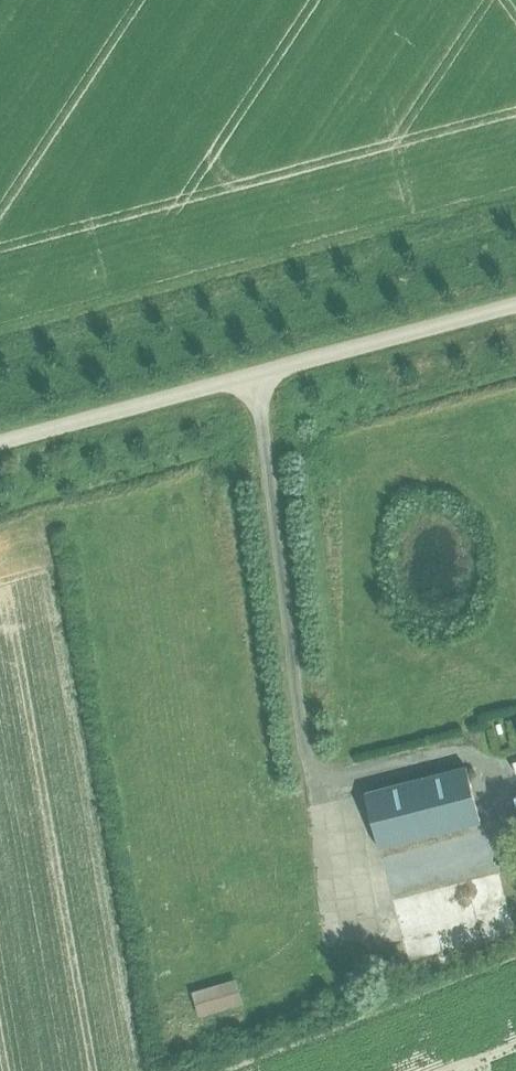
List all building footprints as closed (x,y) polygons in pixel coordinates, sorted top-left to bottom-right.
[(379,847),(481,821),(467,766),(365,793),(379,847)] [(515,935),(515,932),(500,871),(393,899),(409,963),(515,935)] [(235,978),(193,991),(198,1006),(240,993),(235,978)]
